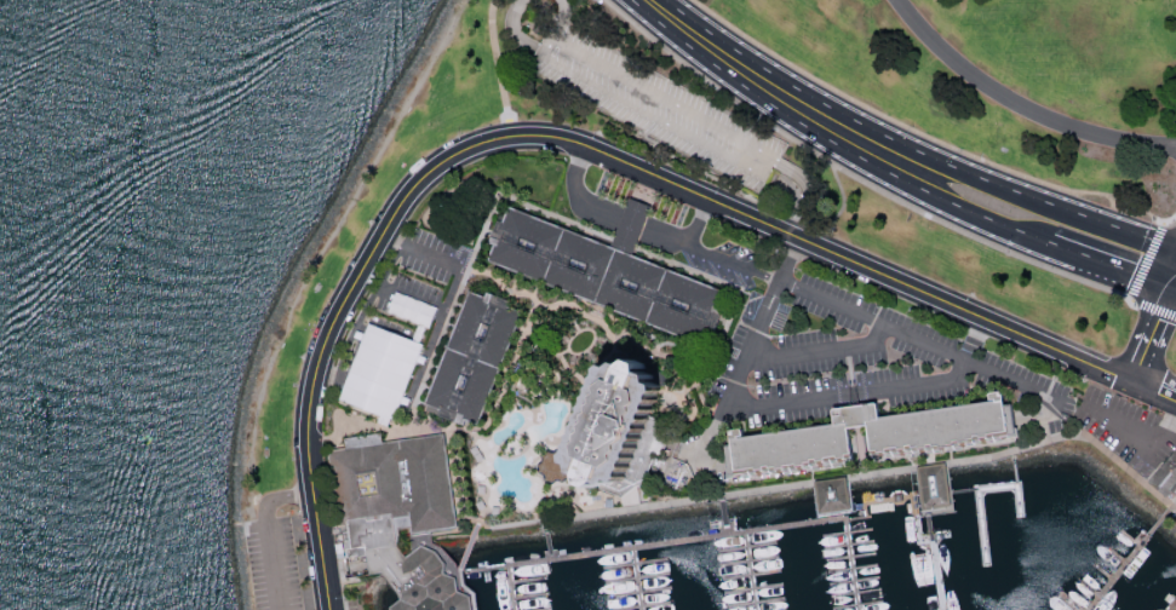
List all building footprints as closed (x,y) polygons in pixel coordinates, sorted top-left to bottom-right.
[(488,260),(507,208),(733,293),(713,345),(488,260)] [(386,313),(395,292),(438,307),(430,329),(386,313)] [(426,404),(469,292),(527,313),(486,426),(426,404)] [(339,399),(369,318),(426,340),(396,420),(339,399)] [(626,363),(633,367),(639,359),(648,364),(655,355),(666,358),(666,368),(676,373),(673,379),(678,381),(683,391),(643,487),(632,482),(624,491),(607,487),(607,472),(597,467),(597,462),(591,457),(626,363)] [(733,480),(853,461),(848,428),(868,426),(873,459),(1014,436),(1006,399),(880,419),(877,402),(832,409),(836,426),(725,443),(733,480)] [(470,597),(471,609),(391,609),(402,600),(382,572),(369,574),(366,546),(351,548),(348,524),(338,526),(327,451),(441,435),(454,529),(413,535),(412,525),(398,526),(402,552),(406,558),(421,546),(436,552),(444,564),(443,574),(455,579),(458,592),(470,597)] [(1149,482),(1175,449),(1175,495),(1171,500),(1149,482)]
